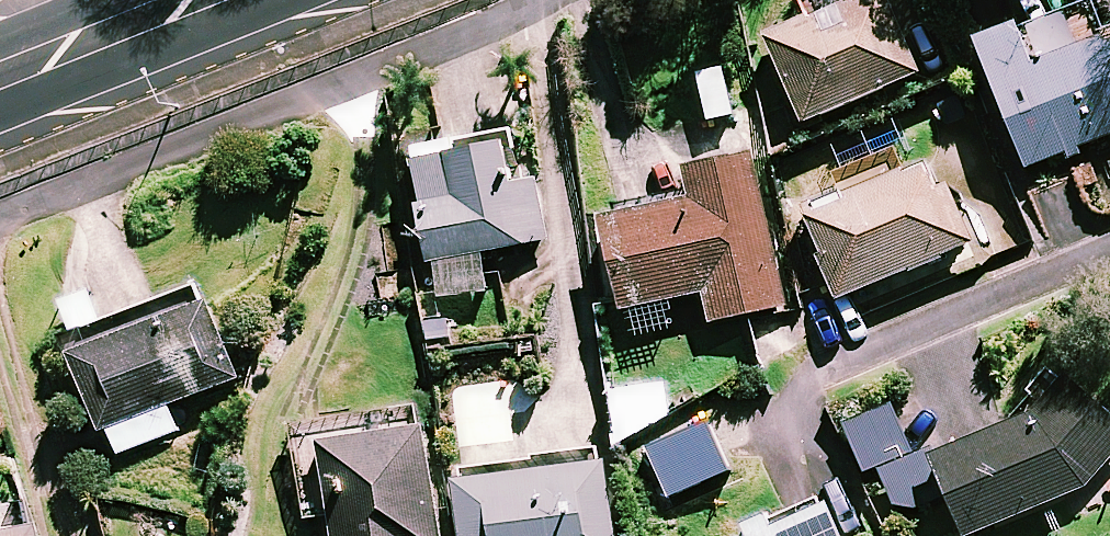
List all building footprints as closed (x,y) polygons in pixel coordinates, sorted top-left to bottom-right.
[(897,0),(828,0),(769,25),(806,114),(924,65),(897,0)] [(1036,51),(1023,11),(981,25),(1025,157),(1109,128),(1109,26),(1036,51)] [(512,177),(506,130),(419,141),(437,291),(489,285),(483,243),(547,235),(540,173),(512,177)] [(697,186),(606,204),(625,303),(636,301),(641,329),(671,323),(665,292),(706,284),(712,314),(786,299),(755,140),(691,153),(697,186)] [(973,237),(939,149),(806,200),(840,288),(973,237)] [(241,373),(208,280),(70,329),(113,450),(188,423),(178,395),(241,373)] [(1080,365),(1015,409),(934,441),(967,524),(1087,476),(1109,454),(1109,398),(1080,365)] [(613,410),(489,417),(492,461),(463,462),(467,535),(620,535),(613,410)] [(426,413),(297,429),(307,511),(335,508),(339,535),(441,535),(426,413)] [(833,494),(733,535),(851,535),(833,494)] [(31,515),(0,522),(0,535),(36,535),(31,515)]
